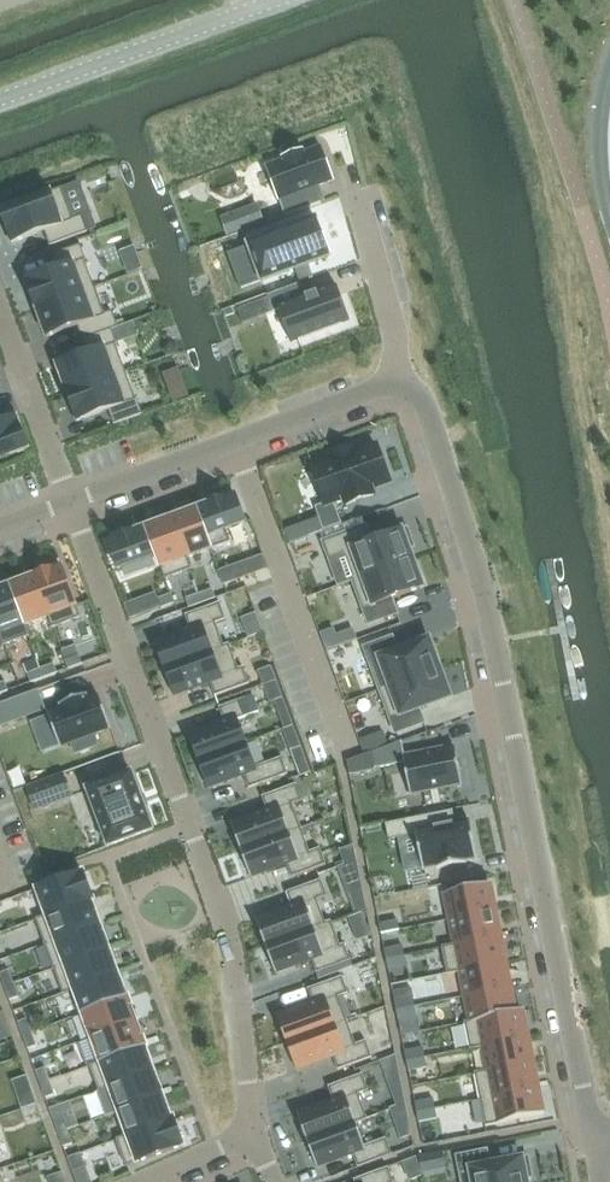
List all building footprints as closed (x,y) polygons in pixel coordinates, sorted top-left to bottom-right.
[(320,147),(260,168),(261,172),(273,203),(277,202),(283,218),(318,205),(312,189),(332,181),(320,147)] [(61,189),(1,211),(13,244),(45,232),(50,246),(78,236),(88,232),(82,216),(72,219),(61,189)] [(243,247),(255,283),(334,254),(321,219),(243,247)] [(57,270),(26,281),(37,309),(95,288),(85,261),(86,261),(80,245),(52,256),(57,270)] [(269,298),(237,310),(243,324),(281,310),(293,340),(290,341),(291,343),(350,321),(349,319),(347,320),(336,290),(338,289),(338,287),(305,299),(300,285),(268,296),(269,298)] [(95,288),(37,309),(47,337),(78,326),(83,340),(112,330),(118,328),(112,312),(105,314),(95,288)] [(88,354),(57,365),(68,394),(126,373),(116,346),(117,345),(112,330),(83,340),(88,354)] [(126,373),(68,394),(78,422),(109,411),(114,425),(143,414),(137,398),(136,399),(126,373)] [(185,382),(168,388),(174,404),(188,399),(191,398),(185,382)] [(29,450),(17,417),(0,423),(0,460),(29,450)] [(334,461),(313,469),(325,504),(315,508),(323,531),(341,524),(334,502),(344,499),(346,505),(373,495),(371,489),(389,482),(376,446),(355,454),(353,449),(332,456),(334,461)] [(235,495),(196,509),(211,550),(231,542),(226,530),(245,523),(235,495)] [(196,509),(171,518),(190,570),(191,569),(187,558),(211,550),(196,509)] [(171,518),(147,527),(166,579),(190,570),(171,518)] [(324,542),(323,542),(339,585),(412,559),(409,549),(414,547),(408,529),(371,542),(365,526),(324,542)] [(147,527),(107,542),(118,570),(156,556),(165,579),(166,579),(147,527)] [(412,559),(339,585),(339,586),(353,581),(368,624),(397,614),(392,599),(423,588),(412,559)] [(61,566),(34,576),(53,628),(80,618),(61,566)] [(234,571),(220,576),(224,585),(238,580),(234,571)] [(34,576),(10,585),(29,637),(30,636),(26,625),(48,617),(52,628),(53,628),(34,576)] [(0,589),(0,633),(4,646),(29,637),(10,585),(0,589)] [(213,589),(199,594),(203,603),(216,598),(213,589)] [(171,594),(158,599),(161,608),(175,603),(171,594)] [(199,594),(186,599),(189,608),(203,603),(199,594)] [(191,629),(154,642),(164,669),(230,645),(229,644),(224,646),(215,623),(226,620),(219,603),(186,616),(191,629)] [(393,638),(364,648),(380,691),(439,669),(429,641),(398,652),(393,638)] [(230,645),(164,669),(174,696),(210,683),(215,696),(249,684),(243,668),(238,669),(230,645)] [(76,646),(62,651),(65,660),(79,655),(76,646)] [(79,655),(65,660),(68,669),(82,664),(79,655)] [(54,664),(41,669),(44,678),(57,673),(54,664)] [(275,664),(266,667),(271,682),(280,679),(275,664)] [(41,669),(27,674),(31,683),(44,678),(41,669)] [(439,669),(380,691),(396,734),(424,723),(419,709),(450,697),(439,669)] [(280,679),(271,682),(277,696),(286,693),(280,679)] [(0,684),(0,694),(9,691),(5,682),(0,684)] [(0,704),(0,726),(43,710),(36,691),(0,704)] [(63,709),(48,715),(60,747),(72,743),(76,754),(101,745),(97,734),(111,729),(99,696),(88,700),(86,695),(61,704),(63,709)] [(224,722),(188,735),(198,762),(247,744),(238,720),(260,712),(254,696),(219,708),(224,722)] [(382,733),(359,741),(365,755),(372,753),(387,747),(382,733)] [(387,747),(372,753),(375,769),(404,763),(410,795),(462,784),(455,746),(405,757),(402,742),(387,747)] [(247,744),(198,762),(208,789),(244,775),(249,789),(287,775),(288,774),(282,758),(256,768),(247,744)] [(305,746),(292,751),(301,776),(314,771),(305,746)] [(132,772),(87,789),(108,847),(153,830),(132,772)] [(65,774),(28,787),(36,810),(73,797),(65,774)] [(267,810),(231,824),(241,851),(301,828),(292,805),(302,801),(296,785),(262,797),(267,810)] [(453,811),(386,825),(389,840),(416,835),(423,871),(436,868),(436,870),(467,864),(466,862),(477,860),(470,821),(455,824),(453,811)] [(301,828),(241,851),(251,878),(287,864),(292,878),(326,865),(320,849),(310,853),(301,828)] [(46,915),(36,919),(36,920),(94,899),(83,872),(37,889),(46,915)] [(292,906),(256,919),(266,946),(331,922),(331,921),(325,923),(317,900),(327,896),(321,880),(287,893),(292,906)] [(490,885),(444,894),(449,920),(495,911),(490,885)] [(362,888),(348,893),(355,913),(366,909),(362,888)] [(94,899),(36,920),(45,945),(100,925),(92,901),(94,900),(94,899)] [(454,945),(443,947),(443,948),(500,936),(495,911),(449,920),(454,945)] [(397,921),(380,924),(382,934),(399,930),(397,921)] [(331,922),(266,946),(276,973),(312,960),(317,973),(351,961),(345,944),(340,946),(331,922)] [(100,925),(45,945),(54,969),(109,949),(100,925)] [(500,936),(443,948),(448,974),(505,962),(500,936)] [(403,946),(385,950),(387,959),(405,956),(403,946)] [(109,949),(54,969),(63,994),(118,974),(109,949)] [(405,956),(387,959),(389,969),(406,965),(405,956)] [(505,962),(448,974),(448,975),(459,973),(464,997),(510,988),(505,962)] [(9,971),(0,974),(5,987),(14,984),(9,971)] [(118,974),(63,994),(63,995),(74,991),(83,1014),(129,997),(129,996),(126,997),(118,974)] [(313,1003),(277,1016),(287,1043),(347,1021),(338,997),(349,994),(342,977),(308,990),(313,1003)] [(14,984),(5,987),(10,1000),(19,997),(14,984)] [(510,988),(464,997),(468,1022),(464,1022),(464,1024),(522,1012),(522,1011),(515,1012),(510,988)] [(129,997),(83,1014),(92,1039),(138,1022),(129,997)] [(413,997),(395,1001),(397,1010),(415,1007),(413,997)] [(415,1007),(397,1010),(399,1020),(417,1016),(415,1007)] [(522,1012),(464,1024),(469,1049),(528,1037),(522,1012)] [(27,1019),(18,1023),(23,1036),(32,1033),(27,1019)] [(347,1021),(287,1043),(297,1070),(333,1057),(338,1070),(372,1058),(366,1041),(356,1045),(347,1021)] [(100,1062),(89,1066),(90,1067),(147,1046),(138,1022),(92,1039),(100,1062)] [(32,1033),(23,1036),(28,1049),(37,1046),(32,1033)] [(528,1037),(469,1049),(469,1050),(482,1047),(486,1071),(475,1073),(475,1074),(533,1063),(528,1037)] [(147,1046),(90,1067),(99,1091),(154,1071),(145,1048),(147,1047),(147,1046)] [(423,1048),(405,1052),(407,1061),(425,1058),(423,1048)] [(395,1056),(380,1062),(387,1082),(400,1077),(395,1056)] [(425,1058),(407,1061),(409,1071),(427,1067),(425,1058)] [(533,1063),(475,1074),(480,1100),(538,1088),(533,1063)] [(45,1068),(36,1072),(41,1085),(50,1082),(45,1068)] [(154,1071),(99,1091),(99,1092),(110,1089),(119,1112),(163,1096),(154,1071)] [(333,1100),(297,1114),(307,1141),(367,1118),(358,1095),(369,1091),(363,1075),(328,1087),(333,1100)] [(26,1076),(12,1082),(22,1110),(36,1105),(26,1076)] [(50,1082),(41,1085),(46,1098),(55,1095),(50,1082)] [(538,1088),(480,1100),(485,1127),(543,1115),(538,1088)] [(127,1135),(116,1139),(117,1140),(174,1119),(174,1118),(171,1119),(163,1096),(119,1112),(127,1135)] [(433,1099),(415,1103),(417,1112),(435,1109),(433,1099)] [(435,1109),(417,1112),(419,1122),(437,1118),(435,1109)] [(63,1117),(54,1120),(59,1134),(68,1130),(63,1117)] [(367,1118),(307,1141),(317,1168),(353,1154),(358,1168),(392,1155),(386,1139),(365,1147),(356,1124),(368,1120),(367,1118)] [(174,1119),(117,1140),(127,1167),(184,1146),(174,1119)] [(409,1120),(395,1125),(401,1140),(412,1136),(409,1120)] [(68,1130),(59,1134),(64,1147),(73,1144),(68,1130)] [(457,1157),(462,1181),(527,1181),(526,1178),(532,1177),(528,1158),(490,1166),(487,1151),(457,1157)] [(81,1153),(68,1158),(73,1172),(86,1167),(81,1153)] [(417,1157),(402,1162),(409,1180),(422,1176),(421,1173),(417,1157)] [(388,1168),(354,1180),(355,1181),(394,1181),(388,1168)]
